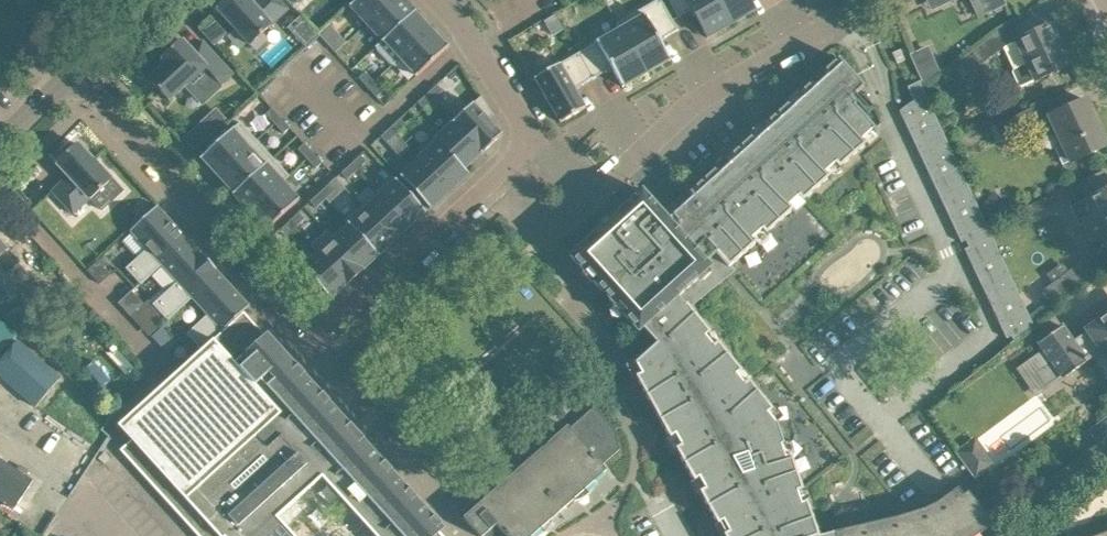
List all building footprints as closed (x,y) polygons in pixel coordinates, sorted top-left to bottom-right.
[(249,45),(288,9),(280,0),(257,0),(253,4),(249,0),(225,0),(217,7),(232,24),(231,25),(249,45)] [(366,22),(390,0),(355,0),(350,5),(366,22)] [(405,0),(390,0),(366,22),(382,40),(414,10),(405,0)] [(619,28),(646,73),(670,59),(660,40),(678,29),(661,0),(656,0),(616,23),(619,28)] [(731,24),(717,0),(669,0),(679,17),(692,10),(708,37),(731,24)] [(731,24),(755,10),(750,0),(717,0),(731,24)] [(979,17),(1006,5),(1003,0),(971,0),(979,17)] [(393,66),(400,59),(432,29),(414,10),(382,40),(375,46),(393,66)] [(563,29),(554,13),(545,18),(554,34),(563,30),(563,29)] [(1017,39),(1016,40),(1027,63),(1013,69),(1012,73),(1018,85),(1021,86),(1068,64),(1050,24),(1017,39)] [(1007,25),(958,61),(968,76),(1016,40),(1017,39),(1007,25)] [(578,52),(593,78),(612,68),(623,87),(646,73),(619,28),(597,41),(597,42),(578,52)] [(416,76),(448,47),(432,29),(400,59),(416,76)] [(161,57),(167,63),(149,79),(168,100),(186,84),(187,85),(206,68),(221,85),(233,74),(202,41),(192,51),(181,39),(161,57)] [(574,89),(593,78),(578,52),(535,78),(560,122),(585,108),(574,89)] [(642,190),(569,255),(638,331),(642,328),(656,343),(635,363),(641,374),(636,376),(670,437),(675,435),(681,446),(676,448),(694,481),(699,478),(705,489),(700,492),(718,524),(723,521),(729,532),(724,535),(818,535),(806,501),(801,503),(797,491),(802,489),(790,455),(785,457),(780,445),(784,443),(776,422),(767,413),(772,409),(749,381),(744,384),(736,375),(741,371),(717,343),(713,346),(705,336),(709,333),(690,309),(736,271),(730,265),(756,242),(752,238),(761,229),(765,234),(793,209),(789,205),(798,196),(802,201),(829,176),(825,172),(835,163),(839,168),(866,143),(862,139),(871,130),(875,135),(878,132),(854,106),(856,104),(851,98),(864,86),(838,58),(822,73),(826,78),(816,87),(812,82),(799,94),(803,98),(793,107),(789,102),(762,127),(766,131),(757,140),(753,135),(726,160),(730,164),(720,173),(716,168),(689,193),(687,191),(670,206),(676,212),(668,219),(642,190)] [(366,87),(373,81),(364,72),(357,78),(366,87)] [(925,90),(920,80),(919,81),(907,86),(914,101),(908,103),(899,110),(901,114),(961,242),(965,240),(968,246),(964,249),(1006,338),(1011,336),(1014,340),(1022,336),(1036,330),(1034,326),(1024,304),(982,220),(925,90)] [(366,87),(375,97),(381,91),(373,81),(366,87)] [(427,93),(433,99),(443,91),(437,84),(427,93)] [(427,93),(418,102),(423,108),(433,99),(427,93)] [(452,122),(453,122),(481,153),(502,135),(488,120),(493,114),(481,95),(473,103),(472,103),(452,122)] [(1049,115),(1063,145),(1055,149),(1062,164),(1070,160),(1071,162),(1106,146),(1084,99),(1049,115)] [(265,114),(274,124),(281,118),(272,108),(265,114)] [(1037,122),(1031,108),(1001,122),(1008,136),(1037,122)] [(283,133),(290,127),(281,118),(274,124),(283,133)] [(395,135),(405,126),(399,119),(389,128),(395,135)] [(201,158),(217,176),(256,140),(240,122),(201,158)] [(481,153),(453,122),(436,138),(464,169),(481,153)] [(395,135),(389,128),(379,137),(385,144),(395,135)] [(416,156),(419,160),(448,191),(468,172),(464,169),(436,138),(416,156)] [(273,158),(256,140),(217,176),(234,194),(273,158)] [(73,214),(112,178),(93,158),(92,159),(77,143),(56,162),(71,179),(66,183),(63,180),(51,191),(73,214)] [(298,149),(307,159),(313,153),(304,143),(298,149)] [(313,153),(307,159),(316,168),(322,162),(313,153)] [(365,162),(359,156),(349,165),(355,171),(365,162)] [(273,158),(234,194),(250,212),(282,183),(290,176),(273,158)] [(401,177),(429,208),(448,191),(419,160),(401,177)] [(339,174),(345,180),(355,171),(349,165),(339,174)] [(1070,206),(1079,225),(1084,223),(1093,241),(1106,234),(1106,184),(1102,174),(1083,184),(1071,189),(1077,201),(1070,206)] [(376,192),(379,195),(409,228),(426,212),(393,176),(376,192)] [(298,200),(282,183),(250,212),(266,229),(298,200)] [(335,190),(330,183),(320,192),(326,199),(335,190)] [(310,201),(316,207),(326,199),(320,192),(310,201)] [(992,192),(980,208),(992,217),(1003,200),(992,192)] [(1027,205),(1032,214),(1057,201),(1053,193),(1027,205)] [(394,240),(409,228),(379,195),(365,208),(394,240)] [(344,220),(348,224),(377,256),(394,240),(365,208),(361,205),(344,220)] [(157,206),(130,230),(147,249),(126,268),(141,284),(162,265),(189,240),(157,206)] [(289,221),(295,228),(305,219),(299,212),(289,221)] [(289,221),(281,229),(287,235),(295,228),(289,221)] [(363,269),(377,256),(348,224),(334,237),(363,269)] [(310,245),(317,253),(346,285),(363,269),(334,237),(327,229),(310,245)] [(167,320),(192,297),(219,273),(216,270),(217,269),(202,253),(201,253),(189,240),(162,265),(177,281),(152,304),(167,320)] [(12,254),(0,242),(0,266),(12,254)] [(1043,290),(1056,307),(1106,268),(1106,265),(1097,251),(1078,264),(1043,290)] [(331,299),(346,285),(317,253),(301,267),(331,299)] [(99,259),(89,268),(103,282),(112,273),(99,259)] [(0,271),(0,301),(1,302),(16,288),(0,271)] [(250,305),(219,273),(192,297),(208,313),(186,333),(201,350),(243,312),(250,305)] [(130,292),(121,301),(127,308),(136,299),(130,292)] [(20,302),(5,316),(25,335),(39,322),(20,302)] [(243,312),(201,350),(181,368),(163,385),(118,425),(119,426),(131,440),(120,450),(198,535),(294,535),(276,517),(324,474),(380,535),(436,535),(439,533),(445,528),(436,518),(366,441),(359,447),(342,427),(348,422),(285,351),(267,332),(264,335),(251,320),(243,312)] [(1073,341),(1062,325),(1037,343),(1051,361),(1035,372),(1044,386),(1058,377),(1060,379),(1093,356),(1105,374),(1106,372),(1106,316),(1073,341)] [(4,341),(14,330),(4,321),(0,317),(0,338),(4,341)] [(161,327),(152,336),(167,352),(176,343),(161,327)] [(34,407),(37,404),(59,378),(18,342),(0,363),(0,377),(34,407)] [(619,449),(615,430),(594,406),(570,428),(567,425),(546,444),(551,449),(547,453),(542,447),(502,482),(507,487),(503,491),(498,485),(463,517),(480,535),(492,535),(492,533),(491,529),(497,524),(507,535),(529,535),(548,518),(550,520),(574,499),(572,497),(592,480),(594,481),(606,470),(602,465),(619,449)] [(954,451),(975,479),(995,465),(974,437),(954,451)] [(14,509),(33,481),(0,459),(0,500),(14,509)] [(833,532),(833,535),(978,535),(994,525),(968,493),(963,496),(957,488),(937,502),(924,509),(833,532)]
